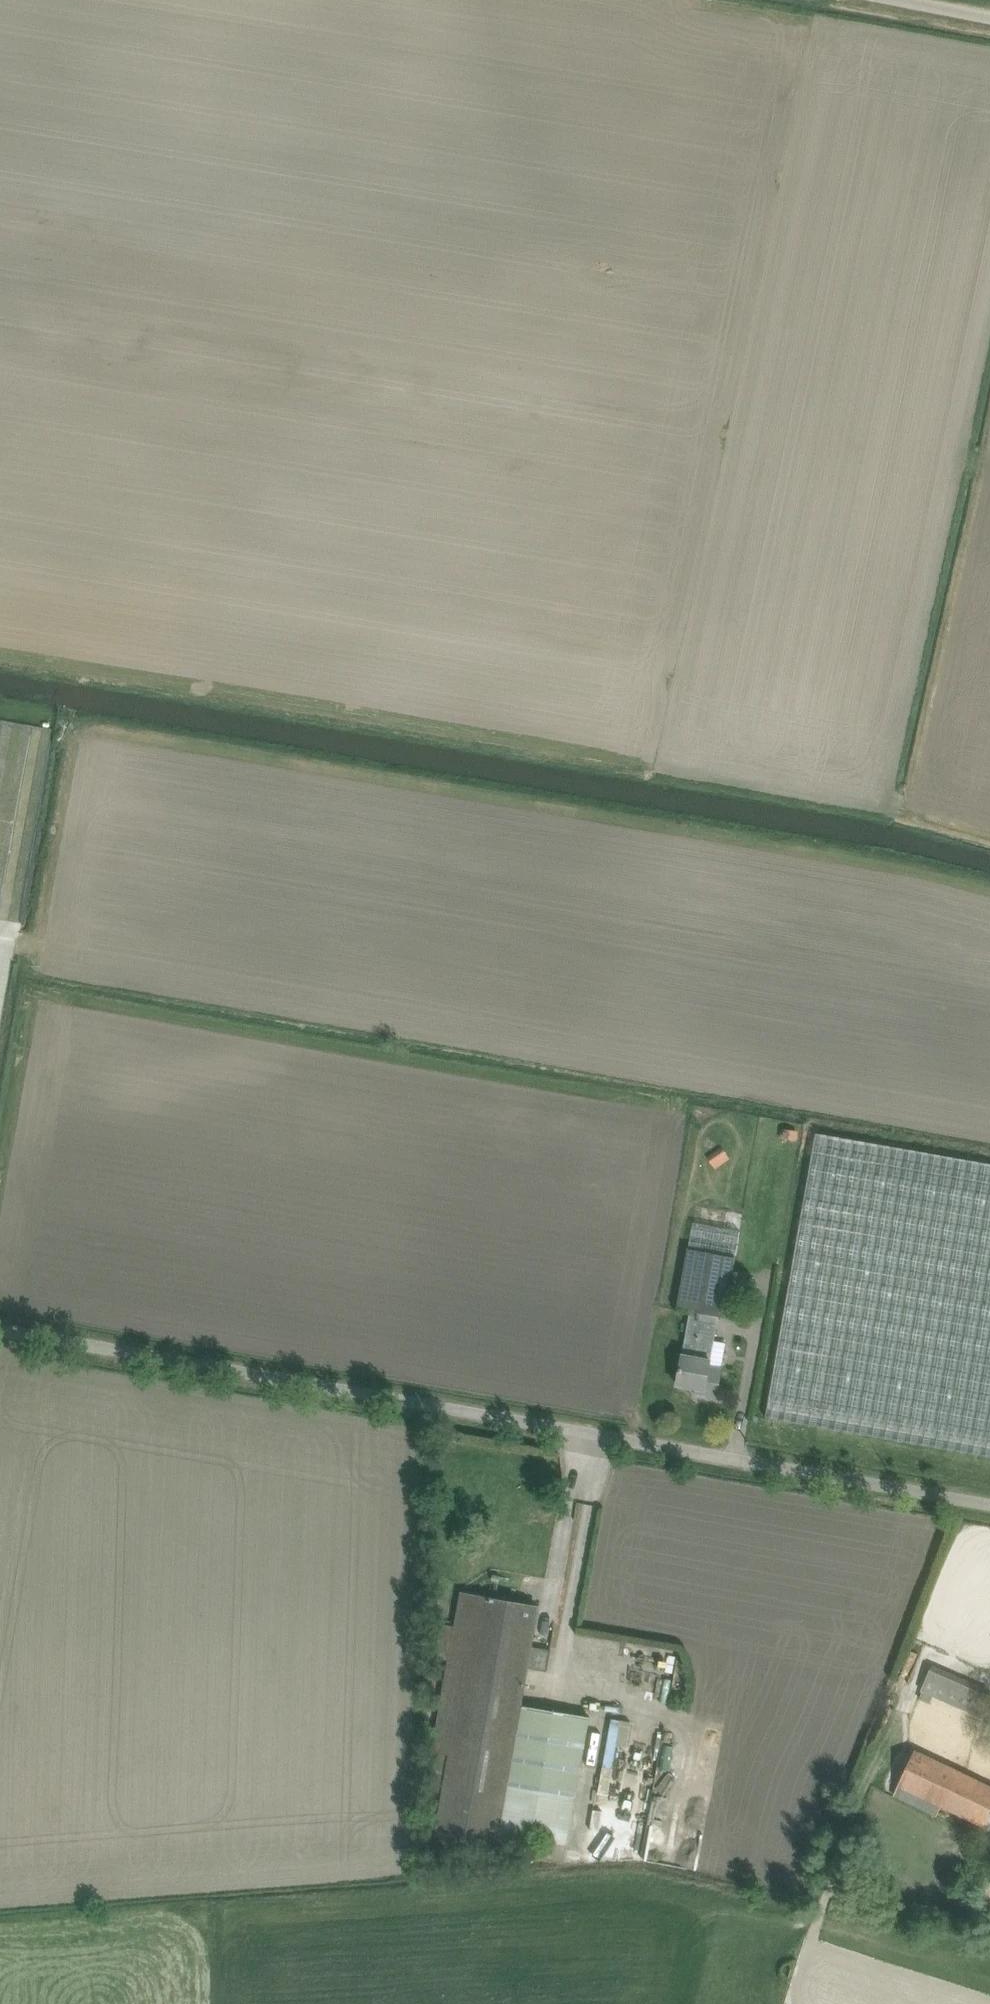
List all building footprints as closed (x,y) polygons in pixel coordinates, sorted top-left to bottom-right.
[(828,1122),(775,1419),(989,1457),(989,1151),(828,1122)] [(679,1242),(728,1248),(731,1225),(682,1219),(679,1242)] [(740,1253),(704,1246),(676,1390),(711,1397),(740,1253)] [(544,1607),(472,1592),(441,1742),(451,1744),(434,1824),(529,1844),(533,1826),(566,1833),(590,1719),(524,1705),(544,1607)] [(986,1694),(933,1667),(918,1699),(970,1725),(986,1694)] [(904,1783),(984,1820),(989,1806),(989,1787),(917,1754),(904,1783)]
